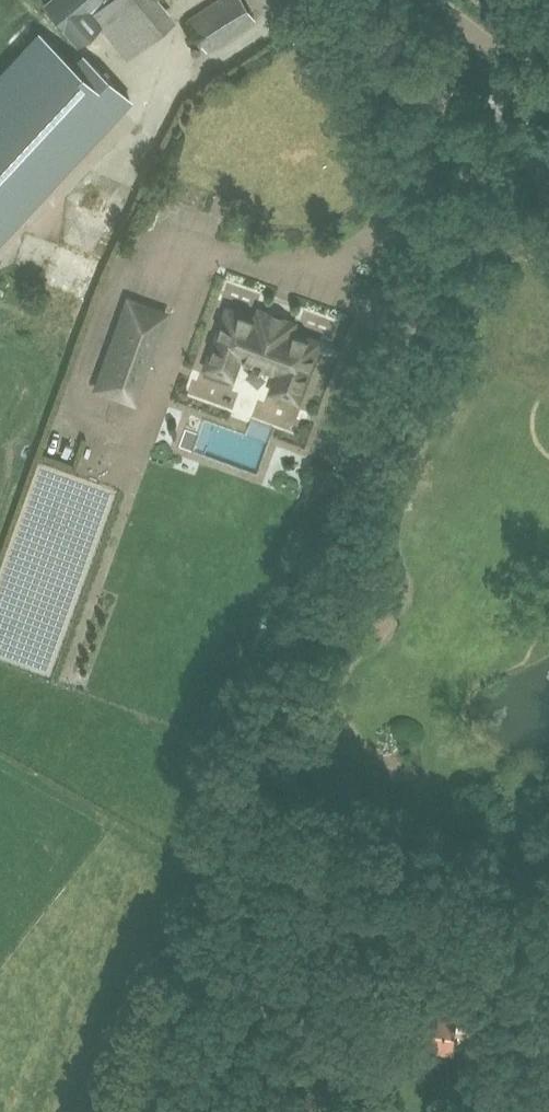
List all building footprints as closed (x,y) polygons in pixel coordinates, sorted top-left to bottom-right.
[(163,0),(89,0),(127,50),(174,15),(163,0)] [(255,19),(244,0),(215,0),(186,18),(206,49),(255,19)] [(39,33),(4,14),(0,21),(0,104),(16,74),(7,68),(16,51),(26,56),(39,33)] [(44,208),(118,132),(86,101),(13,178),(44,208)] [(128,298),(97,387),(134,400),(165,312),(128,298)] [(228,306),(207,366),(233,375),(240,355),(257,361),(257,364),(262,366),(263,363),(280,369),(271,394),(297,403),(320,340),(292,329),(295,321),(260,309),(257,317),(228,306)] [(220,472),(269,485),(272,473),(223,459),(220,472)] [(471,1031),(473,1018),(410,1009),(407,1026),(413,1027),(413,1031),(452,1036),(453,1028),(471,1031)]
